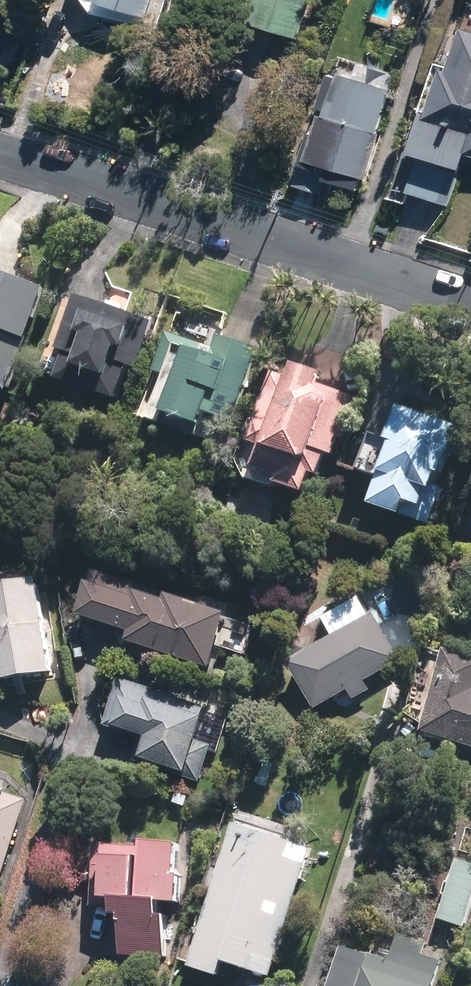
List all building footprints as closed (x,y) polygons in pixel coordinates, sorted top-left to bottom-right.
[(146,13),(150,0),(106,0),(146,13)] [(253,19),(300,34),(311,0),(259,0),(253,19)] [(447,73),(421,147),(461,160),(466,147),(470,149),(470,35),(467,34),(453,75),(447,73)] [(329,119),(327,118),(314,156),(364,174),(377,135),(372,134),(385,94),(342,80),(329,119)] [(0,278),(0,384),(7,387),(40,291),(0,278)] [(150,326),(78,302),(64,344),(73,347),(63,376),(117,394),(128,362),(137,365),(150,326)] [(217,357),(179,344),(153,417),(197,432),(206,405),(230,414),(251,354),(221,344),(217,357)] [(316,379),(282,368),(257,439),(268,443),(260,466),(283,474),(282,479),(305,486),(311,468),(322,472),(347,399),(314,388),(316,379)] [(454,427),(400,410),(371,500),(424,517),(454,427)] [(209,664),(225,616),(96,575),(85,611),(137,628),(133,640),(209,664)] [(38,582),(0,588),(0,655),(4,679),(53,671),(38,582)] [(373,619),(295,663),(316,700),(394,656),(373,619)] [(450,657),(427,728),(470,742),(470,663),(450,657)] [(183,769),(202,707),(122,683),(111,721),(148,732),(140,756),(183,769)] [(24,801),(0,793),(0,876),(24,801)] [(307,852),(238,830),(196,961),(217,968),(221,955),(248,964),(253,949),(273,956),(307,852)] [(178,851),(100,846),(97,901),(128,902),(125,950),(163,952),(165,917),(155,917),(156,896),(176,897),(178,851)] [(461,862),(442,916),(464,923),(470,902),(470,866),(461,862)] [(334,985),(428,985),(437,960),(420,954),(422,949),(403,943),(395,968),(346,951),(334,985)]
